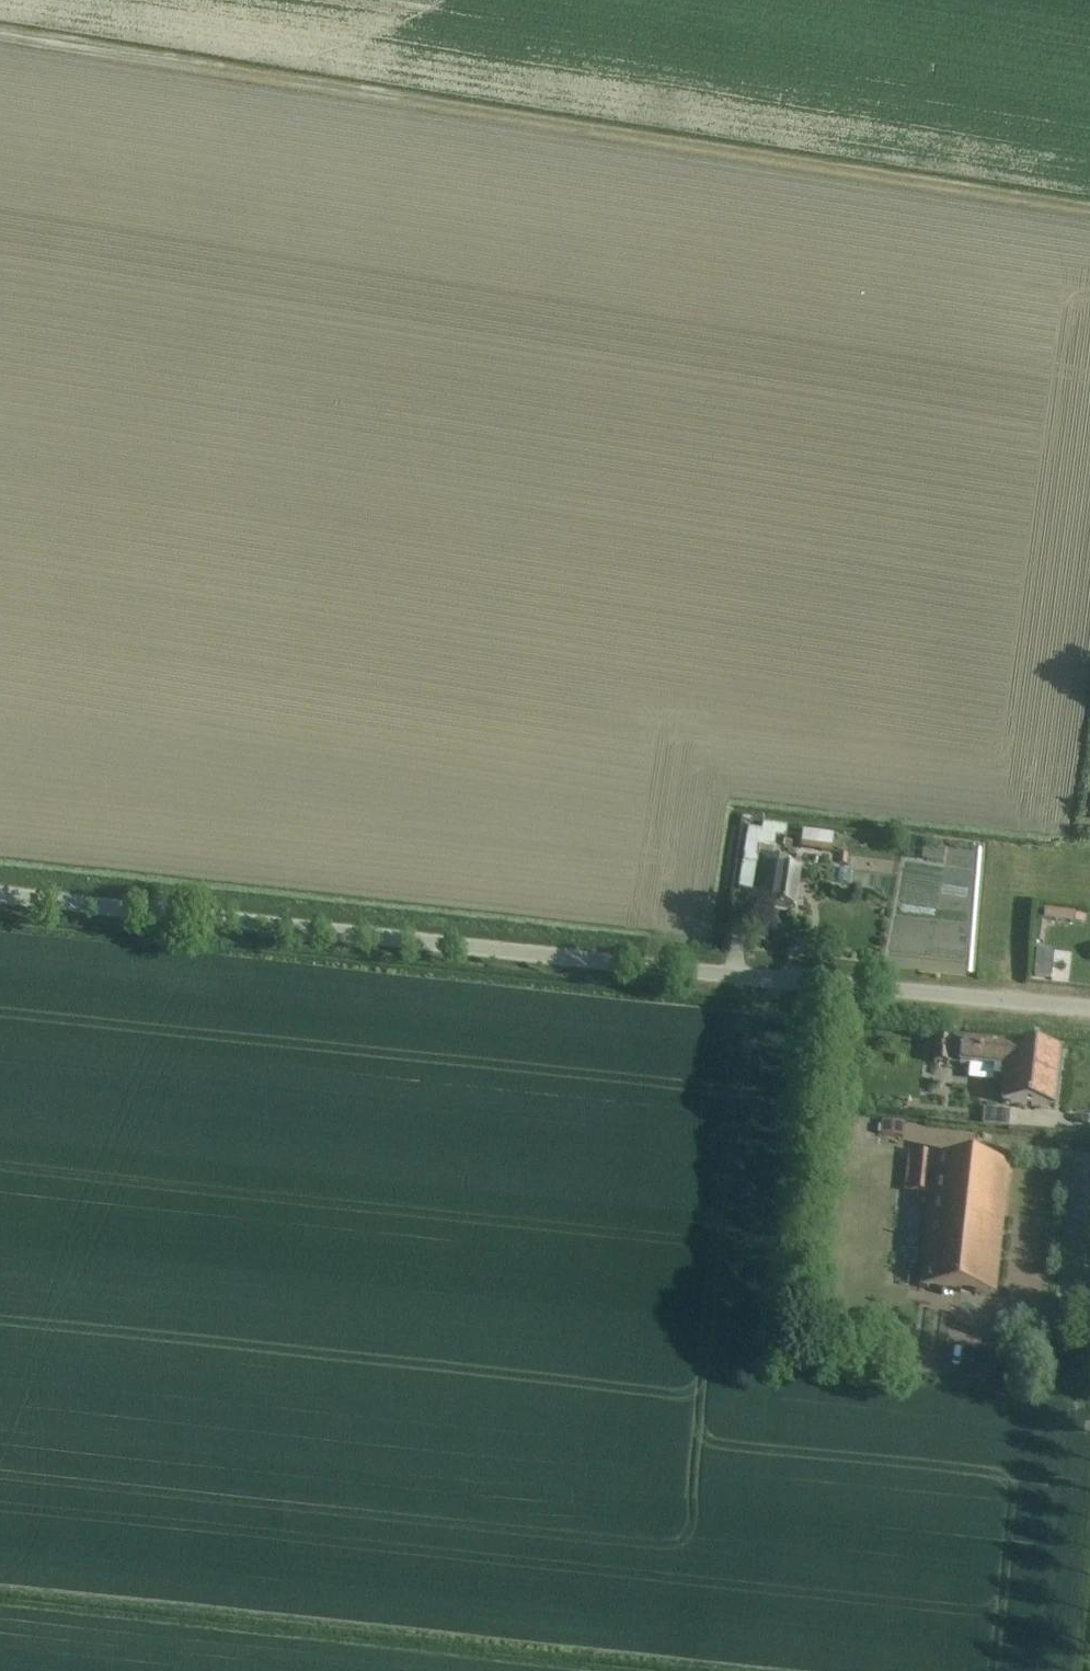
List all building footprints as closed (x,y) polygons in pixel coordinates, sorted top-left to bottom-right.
[(749,829),(739,889),(753,892),(760,849),(774,851),(776,838),(786,840),(788,828),(763,824),(762,831),(749,829)] [(765,857),(761,883),(758,905),(795,910),(800,872),(789,870),(790,860),(765,857)] [(853,859),(853,877),(865,877),(865,859),(853,859)] [(1058,919),(1089,920),(1089,907),(1059,906),(1058,919)] [(934,1064),(949,1066),(952,1043),(936,1041),(934,1064)] [(1004,1105),(1034,1108),(1056,1110),(1062,1054),(962,1044),(960,1067),(997,1070),(996,1080),(1006,1081),(1004,1105)] [(921,1288),(996,1297),(1010,1165),(913,1155),(909,1193),(931,1196),(921,1288)]
